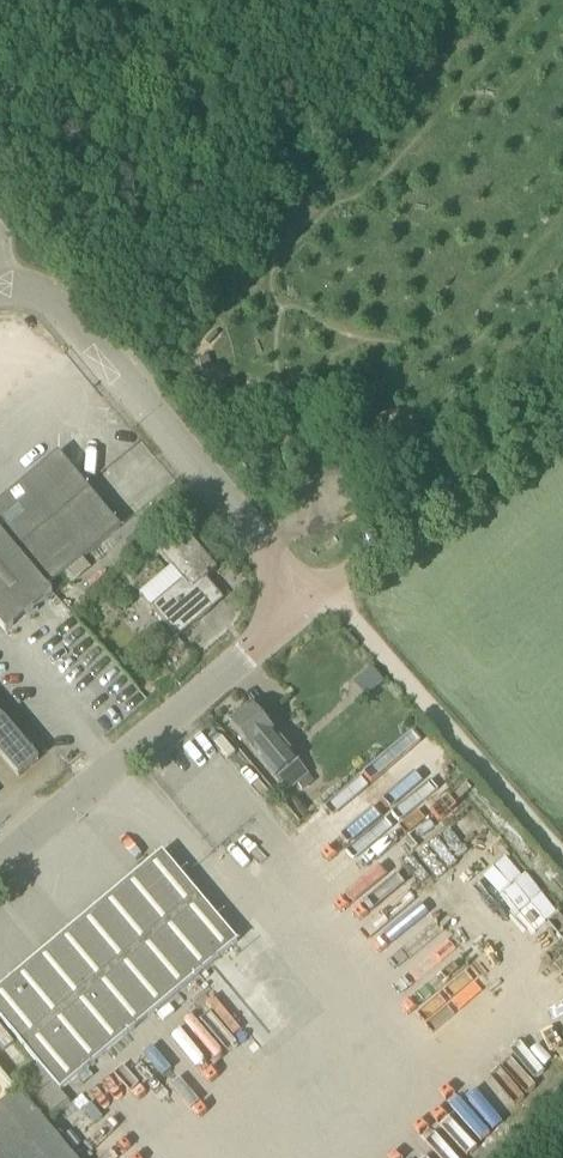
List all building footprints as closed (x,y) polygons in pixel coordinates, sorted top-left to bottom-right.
[(22,621),(54,594),(49,588),(121,528),(114,519),(102,507),(103,506),(59,454),(0,503),(0,625),(7,633),(22,621)] [(141,529),(127,541),(139,556),(154,544),(148,537),(141,529)] [(173,591),(153,608),(165,622),(179,639),(180,638),(178,636),(191,625),(193,627),(213,610),(206,602),(212,597),(216,601),(222,596),(208,580),(210,579),(208,578),(218,570),(185,531),(162,550),(159,552),(162,556),(171,567),(160,576),(172,591),(173,591)] [(372,669),(359,680),(370,694),(384,682),(372,669)] [(310,775),(253,706),(231,725),(287,794),(310,775)] [(20,778),(40,761),(6,720),(0,713),(0,754),(20,778)] [(238,944),(163,853),(0,990),(0,1017),(39,1064),(21,1079),(52,1117),(71,1102),(62,1092),(238,944)] [(63,1145),(20,1093),(0,1109),(0,1157),(74,1157),(63,1145)]
